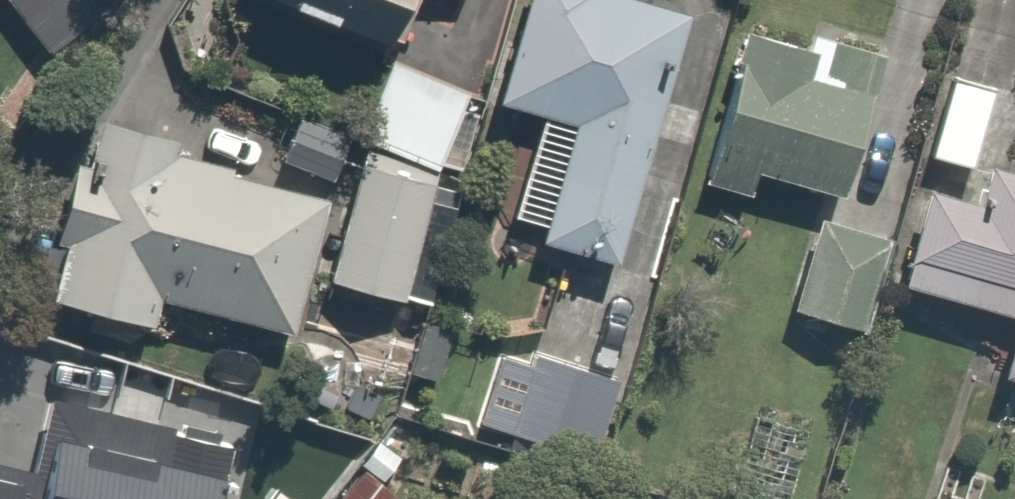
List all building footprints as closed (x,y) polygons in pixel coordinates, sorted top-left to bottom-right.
[(102,0),(0,0),(51,67),(116,18),(102,0)] [(390,0),(259,0),(378,38),(390,0)] [(654,0),(507,0),(482,90),(569,114),(534,241),(610,262),(680,7),(654,0)] [(872,43),(734,10),(693,185),(738,196),(747,159),(839,181),(872,43)] [(356,139),(437,167),(465,87),(373,55),(345,135),(356,139)] [(944,70),(889,274),(1005,306),(988,368),(1014,375),(1014,110),(994,104),(999,85),(944,70)] [(60,166),(20,277),(140,321),(154,284),(276,328),(324,194),(112,117),(91,177),(60,166)] [(437,167),(356,139),(309,271),(390,299),(437,167)] [(886,229),(807,210),(782,312),(862,331),(886,229)] [(594,456),(617,371),(521,346),(499,430),(594,456)] [(0,463),(0,498),(211,498),(225,441),(41,396),(23,469),(0,463)]
